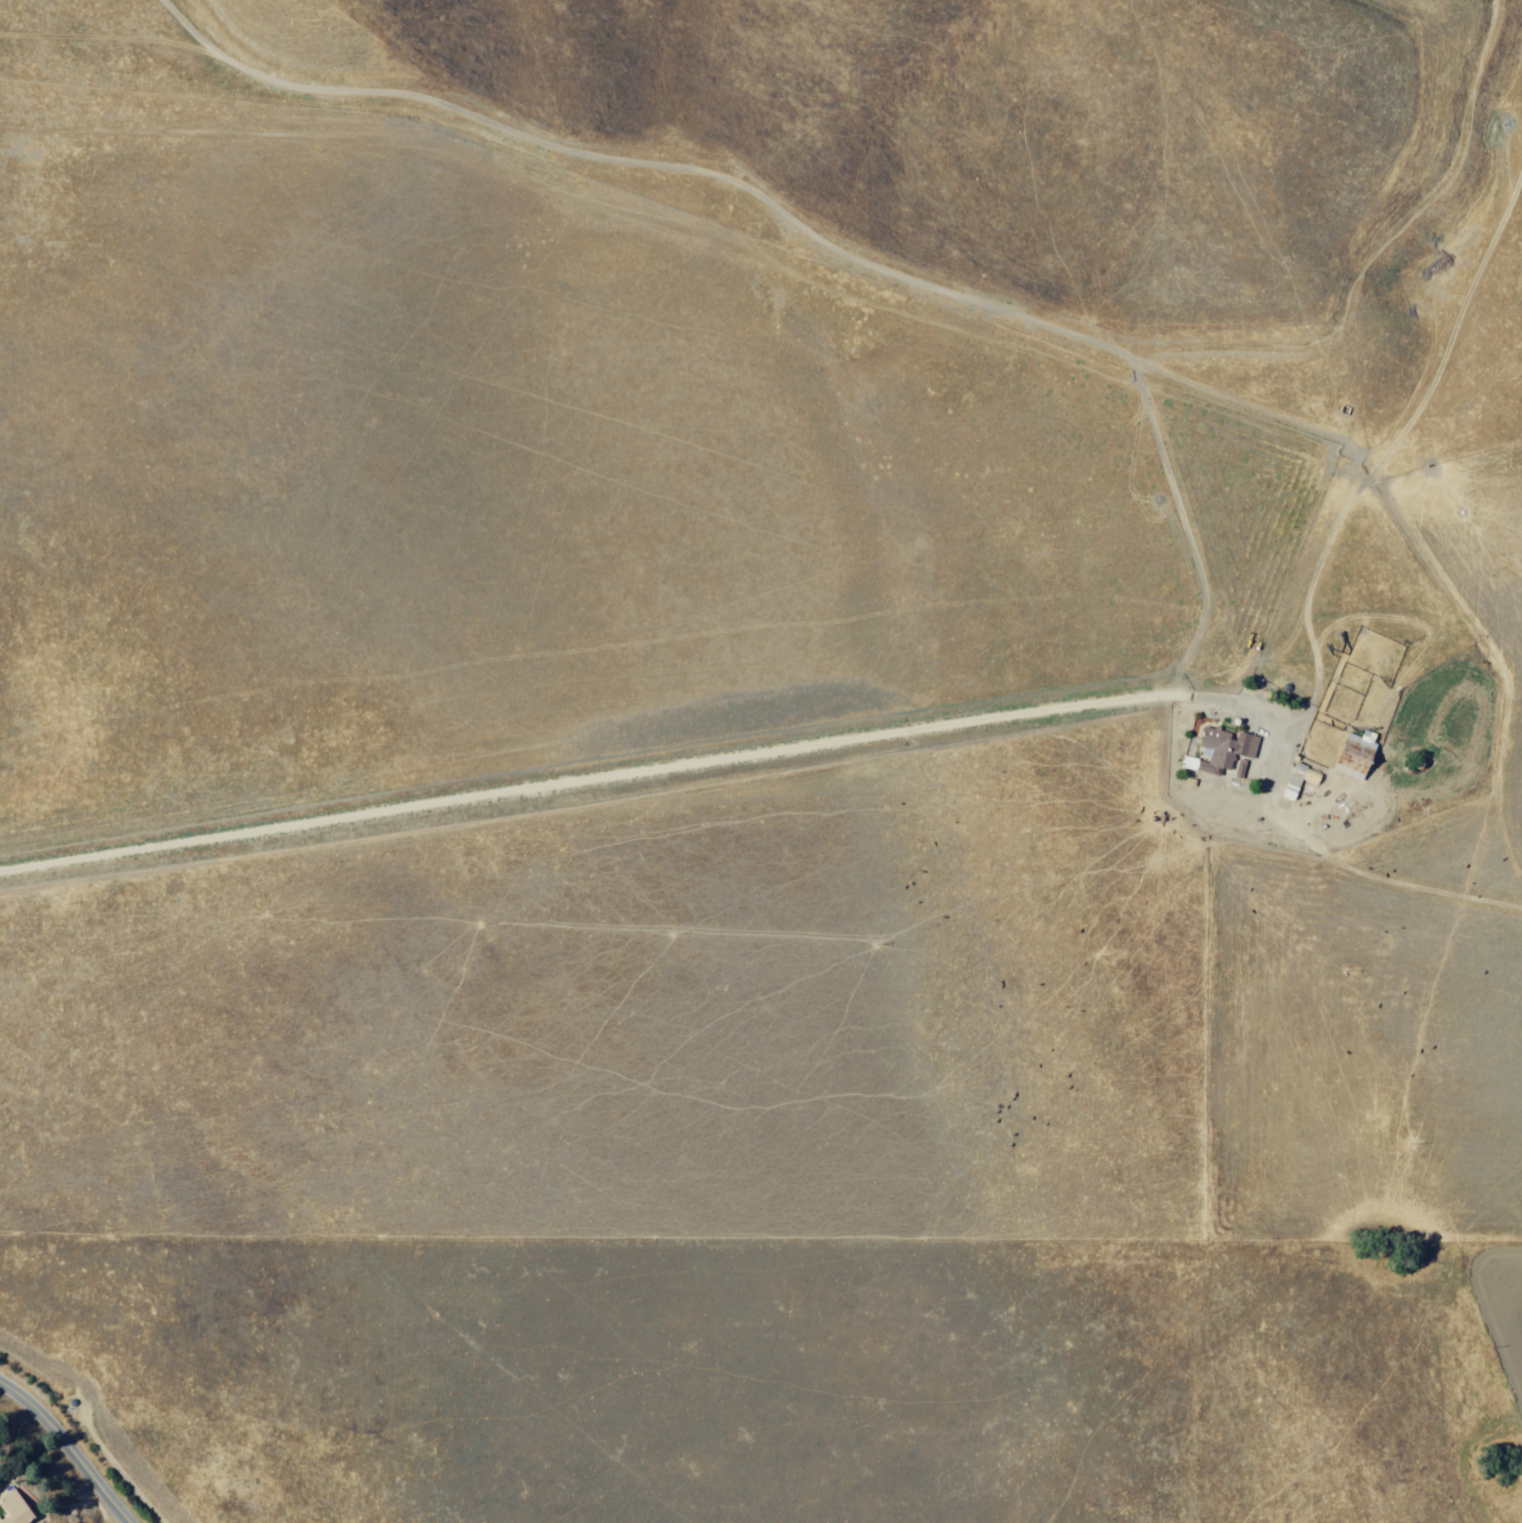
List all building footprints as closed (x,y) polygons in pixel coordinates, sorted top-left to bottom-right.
[(1236,781),(1198,770),(1212,725),(1249,737),(1236,781)] [(1329,767),(1344,738),(1371,751),(1356,781),(1329,767)] [(1272,795),(1289,757),(1311,767),(1294,805),(1272,795)] [(38,1519),(32,1522),(2,1522),(9,1518),(0,1506),(19,1493),(38,1519)]
